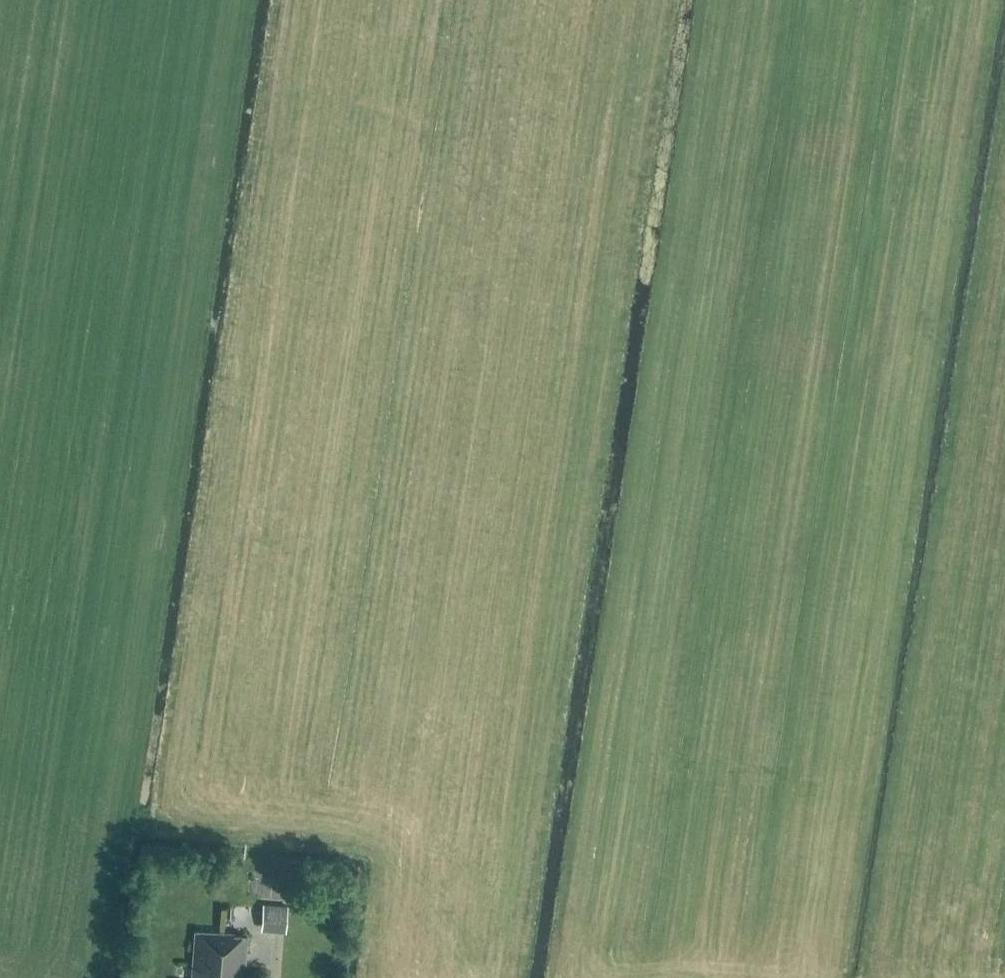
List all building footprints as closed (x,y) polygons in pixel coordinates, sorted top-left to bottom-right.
[(286,932),(287,905),(263,903),(261,930),(286,932)] [(247,936),(234,935),(234,933),(195,930),(192,977),(240,977),(241,964),(245,964),(247,936)]
